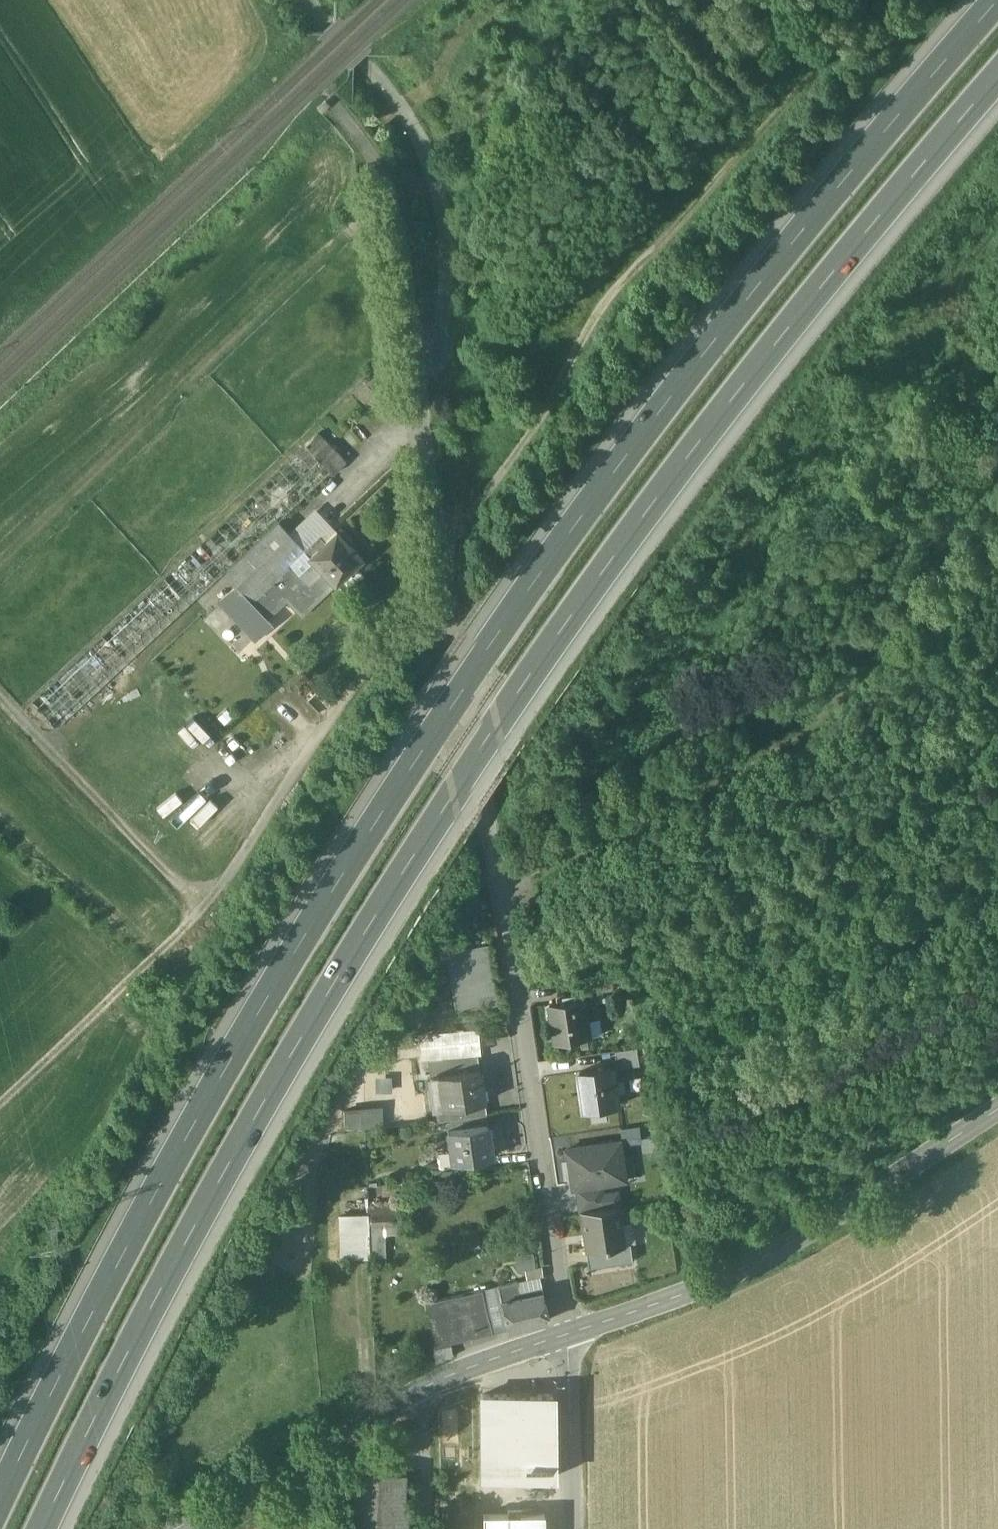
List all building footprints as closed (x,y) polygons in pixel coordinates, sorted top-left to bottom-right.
[(346,461),(318,432),(305,444),(331,471),(333,473),(346,461)] [(305,444),(32,702),(57,729),(331,471),(305,444)] [(313,517),(293,536),(305,549),(319,537),(324,542),(337,530),(338,531),(341,528),(334,522),(313,517)] [(279,521),(226,572),(236,582),(273,547),(289,532),(279,521)] [(353,540),(341,528),(338,531),(349,543),(353,540)] [(324,542),(310,555),(323,569),(335,582),(362,557),(338,531),(337,530),(324,542)] [(293,536),(289,532),(273,547),(290,564),(291,563),(305,550),(305,549),(293,536)] [(305,549),(305,550),(310,555),(324,542),(319,537),(305,549)] [(236,582),(234,584),(237,587),(251,601),(282,572),(290,564),(273,547),(236,582)] [(305,550),(291,563),(309,582),(323,569),(310,555),(305,550)] [(309,582),(291,563),(290,564),(282,572),(300,591),(309,582)] [(323,569),(309,582),(300,591),(287,597),(302,613),(335,582),(323,569)] [(282,572),(251,601),(266,617),(286,598),(287,597),(300,591),(282,572)] [(251,601),(237,587),(222,601),(256,638),(272,623),(251,601)] [(173,855),(208,871),(231,820),(196,805),(173,855)] [(487,945),(455,950),(457,962),(451,963),(459,1008),(496,1002),(487,945)] [(614,977),(590,980),(592,992),(615,989),(614,977)] [(586,992),(559,996),(560,1003),(552,1004),(557,1043),(559,1043),(591,1038),(593,1038),(586,992)] [(479,1028),(419,1033),(421,1058),(481,1053),(479,1028)] [(591,1038),(559,1043),(560,1054),(593,1050),(591,1038)] [(639,1048),(617,1051),(619,1068),(641,1065),(639,1048)] [(477,1054),(428,1058),(431,1076),(479,1069),(477,1054)] [(615,1067),(581,1072),(587,1111),(591,1110),(606,1108),(621,1106),(619,1094),(617,1081),(615,1067)] [(479,1069),(431,1076),(436,1108),(454,1106),(484,1102),(485,1102),(480,1069),(479,1069)] [(626,1080),(617,1081),(619,1094),(627,1093),(626,1080)] [(484,1102),(454,1106),(456,1117),(462,1116),(486,1113),(484,1102)] [(359,1105),(361,1124),(382,1122),(381,1104),(359,1105)] [(454,1106),(436,1108),(438,1120),(447,1118),(456,1117),(454,1106)] [(606,1108),(591,1110),(593,1125),(608,1123),(606,1108)] [(486,1113),(462,1116),(464,1128),(488,1125),(487,1113),(486,1113)] [(456,1117),(447,1118),(449,1130),(464,1128),(462,1116),(456,1117)] [(449,1130),(453,1162),(493,1156),(488,1125),(464,1128),(449,1130)] [(377,1129),(365,1130),(366,1142),(379,1140),(377,1129)] [(622,1142),(568,1150),(573,1188),(578,1188),(601,1184),(628,1180),(622,1142)] [(601,1184),(578,1188),(579,1199),(603,1196),(603,1194),(601,1184)] [(603,1196),(579,1199),(581,1211),(617,1206),(615,1193),(603,1194),(603,1196)] [(617,1206),(581,1211),(587,1252),(625,1246),(625,1245),(619,1206),(617,1206)] [(369,1215),(341,1216),(342,1258),(370,1257),(369,1215)] [(625,1246),(587,1252),(589,1267),(633,1261),(630,1244),(625,1245),(625,1246)] [(534,1252),(514,1253),(515,1268),(534,1266),(534,1252)] [(499,1284),(503,1300),(544,1291),(541,1275),(499,1284)] [(491,1318),(485,1290),(456,1296),(431,1301),(439,1344),(494,1333),(491,1318)] [(549,1320),(544,1291),(503,1300),(508,1329),(549,1320)] [(483,1394),(484,1479),(554,1478),(553,1393),(483,1394)] [(354,1469),(353,1503),(351,1503),(350,1528),(352,1528),(407,1528),(408,1505),(404,1505),(405,1471),(354,1469)] [(549,1512),(486,1513),(486,1528),(549,1528),(549,1512)]
